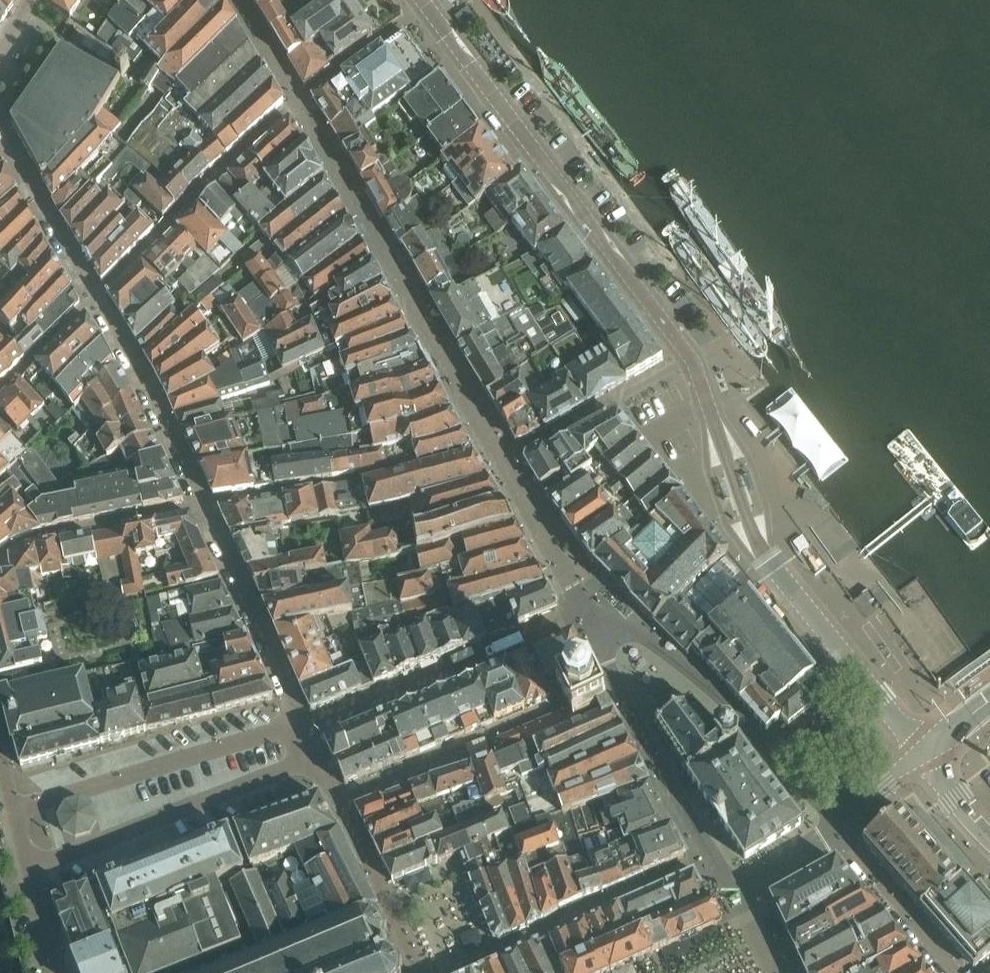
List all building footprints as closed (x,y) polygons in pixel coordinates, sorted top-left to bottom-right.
[(9,14),(18,0),(0,0),(0,8),(9,14)] [(70,18),(81,2),(82,0),(43,0),(70,18)] [(108,22),(96,37),(108,44),(115,35),(117,36),(112,42),(115,45),(113,47),(133,63),(145,51),(147,48),(147,47),(149,46),(196,0),(166,0),(144,25),(123,3),(122,4),(108,22)] [(123,3),(144,25),(166,0),(125,0),(123,3)] [(145,51),(161,68),(157,72),(152,67),(139,85),(148,91),(152,87),(161,75),(225,6),(222,0),(196,0),(149,46),(147,47),(147,48),(145,51)] [(261,14),(284,0),(273,0),(253,0),(261,14)] [(261,14),(272,32),(285,24),(288,22),(279,9),(286,4),(288,1),(288,0),(284,0),(261,14)] [(288,1),(286,4),(279,9),(288,22),(288,23),(320,0),(288,0),(288,1)] [(288,22),(285,24),(301,51),(303,54),(316,45),(330,65),(372,36),(348,0),(332,0),(291,28),(288,23),(288,22)] [(161,75),(152,87),(161,94),(156,101),(162,106),(237,25),(225,6),(161,75)] [(9,14),(0,8),(0,27),(9,14)] [(301,51),(285,24),(272,32),(288,59),(301,51)] [(126,147),(134,153),(140,159),(145,163),(150,168),(151,166),(157,171),(165,180),(164,181),(165,182),(166,181),(182,196),(190,189),(176,174),(194,157),(183,146),(198,132),(196,129),(262,67),(237,25),(162,106),(133,138),(126,147)] [(432,72),(404,31),(344,73),(327,86),(331,94),(330,95),(344,118),(355,136),(358,135),(364,130),(398,107),(433,82),(440,77),(433,81),(429,75),(432,72)] [(303,54),(301,51),(288,59),(304,85),(331,66),(330,65),(316,45),(303,54)] [(81,59),(63,50),(62,50),(61,50),(61,51),(11,121),(11,122),(11,123),(26,149),(90,65),(81,59)] [(90,65),(26,149),(40,175),(42,179),(43,178),(44,180),(91,121),(113,93),(121,82),(131,67),(113,55),(102,71),(90,65)] [(272,85),(262,67),(196,129),(198,132),(183,146),(194,157),(197,155),(204,147),(212,140),(272,85)] [(433,82),(398,107),(406,117),(415,119),(425,130),(416,136),(420,140),(428,134),(442,123),(459,145),(480,130),(450,90),(450,86),(449,82),(445,79),(441,79),(440,77),(433,82)] [(283,103),(272,85),(212,140),(204,147),(197,155),(210,169),(226,154),(226,155),(283,103)] [(327,86),(312,97),(331,127),(344,118),(330,95),(331,94),(327,86)] [(128,123),(136,115),(125,102),(116,110),(128,123)] [(355,136),(344,118),(331,127),(344,149),(358,142),(355,136)] [(220,184),(215,189),(232,208),(304,145),(289,119),(248,157),(263,175),(235,201),(220,184)] [(44,180),(43,181),(53,201),(98,152),(111,137),(91,121),(44,180)] [(444,156),(459,145),(442,123),(428,134),(444,156)] [(358,142),(344,149),(351,161),(365,153),(367,151),(370,156),(378,152),(364,130),(358,135),(355,136),(358,142)] [(480,130),(459,145),(444,156),(442,158),(447,165),(444,168),(456,183),(459,181),(496,152),(495,150),(496,145),(492,139),(487,139),(480,130)] [(98,152),(53,201),(62,217),(105,169),(110,164),(114,159),(120,153),(126,147),(120,142),(111,137),(98,152)] [(305,145),(304,145),(232,208),(257,236),(259,235),(280,217),(268,205),(279,196),(276,192),(313,158),(305,145)] [(126,147),(120,153),(126,158),(126,165),(127,165),(128,166),(130,165),(130,158),(134,153),(126,147)] [(378,169),(370,156),(367,151),(365,153),(351,161),(362,179),(378,169)] [(496,152),(459,181),(476,203),(489,193),(513,175),(520,170),(514,175),(506,165),(507,160),(503,154),(498,154),(496,152)] [(126,158),(120,153),(114,159),(124,168),(127,165),(126,165),(126,158)] [(140,159),(134,153),(130,158),(130,165),(133,167),(140,159)] [(197,155),(194,157),(176,174),(190,189),(210,169),(197,155)] [(263,175),(248,157),(220,184),(235,201),(263,175)] [(315,163),(313,158),(276,192),(279,196),(268,205),(280,217),(323,178),(315,163)] [(114,159),(110,164),(120,173),(124,168),(114,159)] [(140,159),(133,167),(138,171),(145,163),(140,159)] [(150,168),(145,163),(138,171),(144,175),(150,168)] [(120,173),(110,164),(105,169),(115,178),(120,173)] [(16,190),(3,167),(0,169),(0,204),(16,190)] [(105,169),(62,217),(72,232),(107,195),(107,194),(96,184),(103,176),(109,180),(111,178),(113,180),(115,178),(105,169)] [(378,169),(362,179),(386,219),(404,210),(406,209),(407,208),(409,205),(410,201),(411,199),(411,197),(410,193),(407,189),(403,186),(396,186),(394,186),(390,189),(378,169)] [(513,175),(489,193),(499,207),(495,211),(484,217),(496,235),(511,224),(541,199),(520,170),(513,175)] [(159,189),(158,188),(147,177),(134,191),(162,218),(175,204),(159,189)] [(280,217),(259,235),(264,239),(241,257),(249,267),(259,258),(270,248),(335,197),(323,178),(280,217)] [(165,182),(164,181),(158,188),(159,189),(175,204),(182,196),(166,181),(165,182)] [(215,189),(200,204),(243,248),(257,236),(232,208),(215,189)] [(16,190),(0,204),(0,225),(2,227),(25,206),(16,190)] [(107,195),(72,232),(83,252),(118,214),(126,205),(110,191),(107,194),(107,195)] [(259,258),(249,267),(245,270),(253,280),(258,287),(347,218),(335,197),(270,248),(279,258),(267,267),(259,258)] [(418,210),(411,199),(410,201),(409,205),(407,208),(406,209),(404,210),(408,217),(418,210)] [(565,230),(541,199),(511,224),(522,239),(519,241),(531,256),(537,253),(565,230)] [(200,204),(176,228),(198,250),(205,256),(196,265),(188,273),(177,284),(188,296),(214,274),(243,248),(200,204)] [(2,227),(0,229),(0,237),(10,247),(34,223),(25,206),(2,227)] [(408,217),(404,210),(386,219),(401,245),(402,244),(426,229),(424,227),(417,232),(408,217)] [(432,231),(418,210),(408,217),(417,232),(424,227),(426,229),(428,233),(432,231)] [(130,225),(91,266),(101,282),(143,240),(154,228),(138,213),(129,224),(130,225)] [(118,214),(83,252),(91,266),(130,225),(129,224),(118,214)] [(347,218),(258,287),(265,296),(270,303),(359,241),(360,241),(347,218)] [(10,247),(0,256),(0,284),(6,290),(5,292),(10,296),(20,287),(30,277),(51,254),(43,239),(34,223),(10,247)] [(176,228),(158,246),(182,267),(188,273),(196,265),(205,256),(198,250),(176,228)] [(428,233),(426,229),(402,244),(416,266),(439,254),(436,249),(430,252),(421,238),(428,233)] [(432,231),(428,233),(421,238),(430,252),(436,249),(439,254),(439,255),(434,259),(438,265),(454,256),(452,253),(437,229),(433,233),(432,231)] [(537,253),(531,256),(521,260),(553,301),(568,289),(594,269),(576,245),(565,230),(537,253)] [(0,237),(0,256),(10,247),(0,237)] [(228,284),(225,287),(211,298),(217,307),(218,306),(221,310),(220,311),(230,326),(235,335),(241,343),(255,336),(264,331),(269,343),(270,344),(297,331),(288,316),(306,305),(323,293),(372,264),(359,241),(270,303),(265,296),(246,310),(235,294),(228,284)] [(182,267),(158,246),(143,261),(158,274),(166,282),(165,282),(172,289),(177,284),(188,273),(182,267)] [(10,296),(0,307),(0,326),(9,334),(10,332),(17,340),(11,347),(12,345),(20,338),(13,332),(9,327),(62,274),(51,254),(30,277),(20,287),(10,296)] [(439,254),(416,266),(414,268),(432,300),(451,291),(453,290),(447,280),(453,276),(449,270),(444,274),(438,265),(434,259),(439,255),(439,254)] [(454,256),(438,265),(444,274),(449,270),(453,276),(447,280),(453,290),(456,289),(458,292),(471,286),(454,256)] [(163,284),(155,277),(141,263),(108,294),(123,319),(141,302),(158,323),(188,296),(177,284),(172,289),(165,282),(163,284)] [(382,283),(372,264),(323,293),(306,305),(315,321),(312,323),(315,322),(328,315),(382,283)] [(594,269),(568,289),(605,336),(600,341),(626,382),(663,360),(594,269)] [(456,289),(453,290),(451,291),(432,300),(457,343),(477,333),(509,315),(524,310),(501,271),(471,286),(458,292),(456,289)] [(71,288),(62,274),(9,327),(13,332),(20,338),(27,332),(33,326),(71,288)] [(214,274),(188,296),(198,310),(211,298),(225,287),(214,274)] [(246,310),(265,296),(258,287),(253,280),(235,294),(246,310)] [(312,323),(297,331),(270,344),(276,358),(319,338),(329,334),(392,304),(382,283),(328,315),(315,322),(312,323)] [(10,296),(5,292),(6,290),(0,284),(0,307),(10,296)] [(79,303),(71,288),(33,326),(44,337),(79,303)] [(188,296),(158,323),(136,341),(145,356),(183,323),(198,310),(188,296)] [(183,323),(145,356),(154,371),(209,329),(199,317),(202,314),(204,316),(208,313),(208,314),(217,307),(211,298),(198,310),(183,323)] [(141,302),(123,319),(136,341),(158,323),(141,302)] [(229,371),(216,378),(208,381),(168,400),(175,414),(220,401),(221,401),(276,383),(300,369),(302,369),(302,367),(306,365),(304,361),(309,359),(401,321),(392,304),(329,334),(319,338),(276,358),(281,369),(268,376),(263,363),(239,373),(236,367),(229,371)] [(577,332),(559,309),(545,314),(542,305),(527,310),(550,348),(563,369),(585,405),(589,403),(626,382),(600,341),(589,326),(585,328),(577,332)] [(524,310),(509,315),(535,358),(550,348),(527,310),(524,311),(524,310)] [(535,358),(509,315),(477,333),(457,343),(472,369),(488,360),(499,376),(512,368),(513,370),(521,387),(526,394),(546,380),(563,369),(550,348),(535,358)] [(35,363),(24,375),(31,383),(39,393),(43,397),(55,387),(53,384),(101,339),(86,316),(35,363)] [(409,336),(401,321),(309,359),(304,361),(306,365),(309,373),(332,365),(409,336)] [(20,338),(12,345),(25,357),(44,337),(33,326),(27,332),(20,338)] [(209,329),(154,371),(161,385),(204,356),(220,345),(215,337),(209,329)] [(220,345),(204,356),(161,385),(168,400),(208,381),(216,378),(229,371),(236,367),(239,373),(263,363),(268,376),(281,369),(276,358),(270,344),(269,343),(264,331),(255,336),(241,343),(235,335),(220,345)] [(410,336),(409,336),(332,365),(309,373),(311,379),(311,381),(316,380),(317,385),(346,376),(418,351),(410,336)] [(116,367),(101,339),(53,384),(55,387),(43,397),(46,401),(57,391),(72,410),(116,367)] [(24,357),(25,357),(12,345),(11,347),(8,350),(3,345),(0,341),(0,380),(24,357)] [(426,368),(418,351),(346,376),(317,385),(318,389),(322,388),(325,397),(351,392),(426,368)] [(488,360),(472,369),(487,394),(503,384),(499,376),(488,360)] [(83,436),(79,439),(77,436),(68,442),(74,450),(81,441),(89,434),(89,433),(88,432),(132,392),(116,367),(72,410),(86,429),(83,431),(83,436)] [(281,408),(270,410),(272,423),(273,428),(288,425),(311,420),(310,415),(323,413),(323,409),(328,408),(331,416),(342,414),(363,411),(438,389),(426,368),(351,392),(325,397),(325,398),(285,407),(281,408)] [(503,384),(487,394),(500,414),(520,402),(514,392),(521,387),(513,370),(512,368),(499,376),(503,384)] [(546,380),(526,394),(530,400),(541,419),(546,428),(585,405),(563,369),(546,380)] [(20,379),(19,380),(6,392),(33,418),(44,408),(20,379)] [(310,391),(308,383),(298,385),(300,394),(310,391)] [(526,394),(521,387),(514,392),(520,402),(500,414),(516,442),(532,436),(539,432),(534,424),(541,419),(530,400),(526,394)] [(793,387),(764,409),(781,430),(808,465),(819,479),(848,457),(793,387)] [(288,425),(273,428),(274,435),(277,448),(281,447),(289,446),(296,483),(305,481),(301,461),(307,460),(303,445),(451,412),(438,389),(363,411),(342,414),(331,416),(328,408),(323,409),(323,413),(310,415),(311,420),(288,425)] [(267,399),(267,401),(279,399),(285,397),(283,391),(266,395),(267,399)] [(6,392),(0,399),(0,413),(7,420),(19,432),(29,422),(39,434),(44,430),(33,418),(6,392)] [(142,416),(132,392),(88,432),(89,433),(96,427),(103,438),(97,442),(98,442),(124,429),(123,426),(142,416)] [(269,410),(267,401),(267,399),(259,401),(262,412),(269,410)] [(279,399),(267,401),(269,410),(270,410),(281,408),(279,399)] [(221,401),(220,401),(175,414),(181,430),(224,418),(225,418),(224,412),(221,401)] [(257,413),(262,412),(259,401),(251,403),(254,413),(257,413)] [(58,423),(65,417),(53,404),(46,410),(58,423)] [(272,423),(270,410),(269,410),(262,412),(257,413),(259,425),(272,423)] [(460,432),(451,412),(303,445),(307,460),(328,458),(351,454),(369,451),(415,443),(460,432)] [(605,464),(636,438),(615,412),(588,427),(588,428),(567,439),(594,472),(605,464)] [(124,429),(98,442),(97,442),(96,442),(92,437),(89,434),(81,441),(74,450),(87,469),(92,466),(94,465),(96,464),(107,459),(118,453),(120,452),(151,436),(142,416),(123,426),(124,429)] [(224,418),(181,430),(199,465),(247,455),(242,444),(245,443),(245,440),(252,437),(245,421),(235,426),(232,419),(225,420),(225,418),(224,418)] [(1,443),(18,462),(45,499),(59,486),(33,451),(31,450),(28,453),(25,449),(18,442),(0,423),(0,444),(1,443)] [(272,423),(259,425),(262,438),(274,435),(273,428),(272,423)] [(471,449),(460,432),(415,443),(369,451),(372,471),(400,466),(469,450),(471,449)] [(262,438),(264,450),(260,452),(277,448),(274,435),(262,438)] [(151,436),(120,452),(127,466),(161,455),(151,436)] [(605,464),(594,472),(608,489),(609,490),(651,457),(636,438),(605,464)] [(571,483),(564,487),(547,497),(562,518),(597,496),(608,489),(594,472),(567,439),(549,449),(571,483)] [(18,462),(1,443),(0,444),(0,478),(1,477),(7,472),(18,462)] [(571,483),(549,449),(547,445),(539,447),(527,455),(526,456),(525,458),(525,459),(526,460),(541,486),(558,476),(564,487),(571,483)] [(289,446),(281,447),(282,450),(280,451),(281,454),(284,454),(284,456),(280,457),(280,459),(285,458),(285,462),(272,464),(275,485),(296,483),(289,446)] [(247,456),(247,455),(199,465),(213,495),(214,495),(275,485),(272,464),(285,462),(285,458),(280,459),(280,457),(284,456),(284,454),(281,454),(280,451),(282,450),(281,447),(277,448),(260,452),(247,456)] [(372,471),(369,451),(351,454),(354,473),(372,471)] [(18,462),(7,472),(20,491),(18,492),(30,511),(25,516),(36,531),(41,530),(40,529),(143,508),(143,509),(183,500),(161,455),(127,466),(120,452),(118,453),(126,470),(131,468),(132,474),(127,475),(127,474),(68,486),(65,495),(45,499),(18,462)] [(354,473),(351,454),(328,458),(332,477),(354,473)] [(489,483),(473,457),(418,469),(423,496),(489,483)] [(609,490),(624,509),(633,502),(665,474),(651,457),(609,490)] [(328,458),(307,460),(301,461),(305,481),(332,477),(328,458)] [(96,464),(94,465),(92,466),(94,472),(109,469),(107,459),(96,464)] [(423,496),(418,469),(393,475),(401,517),(412,515),(426,513),(423,496)] [(18,492),(20,491),(7,472),(1,477),(0,478),(0,509),(18,492)] [(665,474),(633,502),(647,521),(639,528),(641,530),(649,523),(656,518),(681,495),(665,474)] [(401,517),(393,475),(356,482),(361,509),(364,508),(368,524),(401,517)] [(356,482),(312,490),(317,517),(361,509),(356,482)] [(426,513),(412,515),(415,529),(420,528),(502,507),(489,483),(423,496),(426,513)] [(577,540),(624,509),(608,489),(597,496),(562,518),(577,540)] [(312,490),(283,496),(289,523),(317,517),(312,490)] [(18,492),(0,509),(0,548),(7,542),(9,541),(3,533),(25,516),(30,511),(18,492)] [(649,523),(641,530),(626,541),(613,550),(612,549),(595,560),(592,562),(599,569),(615,585),(615,586),(630,601),(631,601),(653,623),(679,597),(708,568),(709,569),(728,553),(681,495),(656,518),(649,523)] [(283,496),(247,503),(259,529),(277,525),(289,523),(283,496)] [(966,499),(947,514),(971,542),(989,526),(966,499)] [(259,529),(247,503),(219,509),(231,534),(259,529)] [(420,528),(415,529),(411,529),(414,546),(398,549),(394,533),(371,537),(371,530),(339,536),(345,569),(357,567),(367,566),(377,563),(406,558),(411,557),(514,528),(502,507),(420,528)] [(624,509),(577,540),(577,541),(592,562),(595,560),(612,549),(613,550),(626,541),(641,530),(639,528),(624,509)] [(190,514),(168,519),(171,534),(196,528),(190,514)] [(36,531),(25,516),(3,533),(9,541),(23,535),(36,531)] [(171,534),(168,519),(155,521),(156,522),(130,527),(135,556),(154,551),(155,557),(168,555),(168,552),(174,549),(171,534)] [(277,525),(259,529),(231,534),(234,541),(248,539),(253,542),(255,547),(281,541),(277,525)] [(135,556),(130,527),(121,528),(102,532),(106,558),(121,556),(127,581),(120,583),(123,596),(143,593),(135,556)] [(198,531),(196,528),(171,534),(174,549),(180,545),(185,560),(207,552),(203,544),(197,531),(198,531)] [(514,528),(411,557),(416,577),(524,548),(514,528)] [(92,534),(96,560),(106,558),(102,532),(92,534)] [(96,560),(92,534),(60,540),(64,562),(72,560),(74,566),(85,564),(84,558),(95,555),(96,560)] [(283,550),(281,541),(255,547),(253,542),(248,539),(234,541),(247,568),(286,560),(283,550)] [(56,541),(35,545),(41,577),(61,573),(63,581),(71,579),(68,567),(61,568),(60,561),(56,541)] [(41,577),(35,545),(27,547),(10,557),(14,575),(13,579),(31,575),(32,583),(42,581),(41,577)] [(290,548),(283,550),(286,560),(247,568),(255,584),(328,572),(323,552),(292,558),(290,548)] [(371,585),(362,587),(367,611),(401,604),(535,568),(524,548),(416,577),(397,582),(372,587),(371,585)] [(207,552),(185,560),(186,565),(165,570),(168,587),(218,576),(207,552)] [(708,568),(679,597),(708,626),(709,626),(749,593),(756,588),(728,553),(709,569),(708,568)] [(345,569),(328,572),(255,584),(264,606),(347,589),(362,587),(371,585),(367,566),(357,567),(345,569)] [(536,568),(535,568),(401,604),(405,626),(426,620),(449,614),(488,603),(546,587),(536,568)] [(14,575),(0,577),(0,677),(26,670),(43,667),(35,641),(48,638),(43,619),(35,621),(29,597),(35,595),(32,583),(31,575),(13,579),(14,575)] [(220,582),(172,593),(168,594),(170,605),(187,601),(191,619),(233,609),(220,582)] [(367,611),(362,587),(347,589),(352,614),(354,624),(356,637),(357,642),(358,644),(365,663),(374,685),(375,685),(396,676),(396,675),(379,632),(405,626),(401,604),(367,611)] [(546,587),(488,603),(493,618),(484,621),(490,636),(554,610),(556,606),(551,598),(546,587)] [(347,589),(264,606),(275,630),(352,614),(347,589)] [(713,632),(693,650),(700,658),(701,657),(716,643),(717,637),(739,663),(757,685),(762,691),(768,698),(774,706),(801,685),(814,674),(801,657),(807,652),(788,628),(786,630),(783,627),(785,625),(772,610),(766,615),(749,593),(709,626),(713,632)] [(152,626),(173,622),(171,614),(164,615),(159,595),(146,598),(152,626)] [(708,626),(679,597),(653,623),(654,624),(687,656),(693,650),(713,632),(709,626),(708,626)] [(488,603),(449,614),(462,648),(490,636),(484,621),(493,618),(488,603)] [(191,619),(173,622),(152,626),(158,652),(171,649),(172,653),(192,649),(191,644),(244,632),(233,609),(191,619)] [(354,624),(352,614),(275,630),(284,651),(331,631),(332,633),(354,624)] [(449,614),(426,620),(441,657),(462,648),(449,614)] [(426,620),(405,626),(379,632),(396,675),(441,657),(426,620)] [(331,631),(284,651),(292,670),(338,648),(332,633),(331,631)] [(263,675),(246,636),(194,648),(196,654),(197,657),(217,652),(220,667),(210,669),(213,679),(205,682),(207,688),(263,675)] [(549,680),(587,662),(573,637),(572,636),(552,644),(552,645),(533,653),(533,654),(526,657),(526,656),(506,664),(525,709),(545,701),(544,701),(552,697),(556,695),(549,680)] [(716,643),(701,657),(740,701),(757,685),(739,663),(717,637),(716,643)] [(357,642),(338,648),(292,670),(301,689),(365,663),(358,644),(357,642)] [(196,654),(183,657),(138,668),(147,701),(139,703),(140,707),(156,703),(171,698),(177,723),(183,722),(177,697),(192,692),(207,688),(205,682),(197,657),(196,654)] [(587,663),(587,662),(549,680),(556,695),(558,694),(559,696),(562,694),(565,700),(569,708),(577,724),(612,711),(606,702),(608,702),(604,693),(600,684),(595,676),(591,668),(588,669),(586,664),(587,663)] [(365,663),(301,689),(311,711),(374,685),(365,663)] [(506,664),(477,676),(496,721),(525,709),(506,664)] [(111,666),(96,670),(83,673),(84,675),(93,711),(95,720),(100,745),(124,738),(114,699),(119,697),(118,695),(114,677),(111,666)] [(43,667),(26,670),(0,677),(0,687),(2,694),(1,694),(14,742),(15,742),(95,720),(93,711),(84,675),(53,682),(50,671),(44,673),(43,667)] [(263,675),(207,688),(214,714),(273,698),(263,675)] [(496,721),(477,676),(476,677),(476,676),(446,689),(460,720),(466,733),(496,721)] [(125,693),(118,695),(119,697),(114,699),(124,738),(146,732),(146,731),(140,707),(139,703),(134,680),(123,683),(125,693)] [(757,685),(740,701),(744,706),(766,730),(779,719),(770,709),(774,706),(768,698),(762,691),(757,685)] [(801,685),(774,706),(770,709),(779,719),(780,718),(787,726),(815,704),(801,685)] [(214,714),(207,688),(192,692),(198,718),(214,714)] [(460,720),(446,689),(416,701),(430,733),(460,720)] [(198,718),(192,692),(177,697),(183,722),(198,718)] [(171,698),(156,703),(162,727),(177,723),(171,698)] [(416,701),(388,713),(398,736),(407,758),(420,753),(414,740),(430,733),(416,701)] [(162,727),(156,703),(140,707),(146,731),(162,727)] [(688,703),(653,722),(671,750),(687,775),(688,774),(705,798),(704,799),(726,832),(727,831),(743,856),(744,859),(746,859),(749,858),(749,857),(800,825),(736,742),(738,740),(724,723),(712,733),(688,703)] [(566,711),(534,725),(540,739),(577,724),(569,708),(565,710),(566,711)] [(504,754),(492,759),(500,777),(620,726),(612,711),(577,724),(540,739),(504,754)] [(398,736),(388,713),(387,713),(387,714),(328,738),(326,743),(325,743),(334,763),(366,749),(378,744),(375,739),(381,736),(382,734),(381,730),(389,727),(393,738),(398,736)] [(100,745),(95,720),(15,742),(21,766),(100,745)] [(460,720),(430,733),(436,746),(449,740),(449,739),(465,733),(465,734),(466,733),(460,720)] [(540,739),(534,725),(498,740),(504,754),(540,739)] [(620,726),(500,777),(507,794),(515,791),(521,807),(546,797),(637,762),(625,737),(620,726)] [(398,736),(393,738),(378,744),(366,749),(376,771),(407,758),(398,736)] [(366,749),(334,763),(344,784),(376,771),(366,749)] [(474,765),(430,779),(437,800),(448,796),(471,789),(477,806),(487,802),(500,796),(507,794),(500,777),(492,759),(474,765)] [(648,784),(637,762),(546,797),(554,818),(555,819),(648,784)] [(437,800),(430,779),(410,787),(418,807),(437,800)] [(555,819),(554,818),(510,831),(521,861),(552,851),(548,842),(592,827),(607,821),(605,815),(614,812),(616,817),(643,807),(649,805),(648,803),(656,799),(648,784),(555,819)] [(418,807),(410,787),(360,807),(358,812),(366,827),(418,807)] [(418,807),(366,827),(374,845),(437,821),(453,815),(477,806),(471,789),(448,796),(437,800),(418,807)] [(296,849),(337,832),(318,795),(314,797),(236,828),(252,865),(271,859),(272,862),(276,860),(275,857),(296,849)] [(500,796),(487,802),(490,810),(503,806),(500,796)] [(608,825),(607,821),(592,827),(548,842),(552,851),(562,847),(568,863),(615,847),(670,827),(656,799),(648,803),(649,805),(643,807),(616,817),(618,822),(608,825)] [(79,801),(65,805),(58,818),(63,832),(76,839),(90,835),(97,822),(92,807),(79,801)] [(484,822),(477,806),(453,815),(461,832),(484,822)] [(968,873),(969,872),(969,871),(969,870),(969,869),(969,867),(968,867),(921,812),(917,811),(914,812),(908,817),(901,808),(862,842),(920,909),(932,898),(937,905),(943,899),(946,892),(960,881),(968,874),(968,873)] [(461,832),(444,839),(430,844),(438,864),(448,859),(460,854),(494,837),(509,831),(502,814),(484,822),(461,832)] [(444,839),(437,821),(374,845),(383,864),(430,844),(444,839)] [(670,827),(615,847),(621,863),(635,858),(678,841),(670,827)] [(61,894),(51,898),(74,956),(72,957),(78,972),(190,972),(187,967),(242,944),(216,880),(244,869),(228,829),(196,841),(196,843),(170,854),(169,852),(154,858),(154,860),(128,870),(127,868),(61,894)] [(510,831),(509,831),(494,837),(495,841),(501,855),(527,927),(543,920),(527,878),(521,861),(510,831)] [(337,832),(296,849),(305,868),(329,919),(331,924),(375,907),(359,876),(360,876),(338,832),(337,832)] [(494,837),(460,854),(466,869),(501,855),(495,841),(494,837)] [(685,854),(678,841),(635,858),(642,874),(671,863),(683,859),(683,858),(684,854),(685,854)] [(438,864),(430,844),(383,864),(392,882),(404,877),(425,868),(425,869),(438,864)] [(552,851),(521,861),(527,878),(544,872),(547,880),(559,910),(583,899),(576,881),(573,882),(566,864),(568,863),(562,847),(552,851)] [(615,847),(568,863),(566,864),(573,882),(576,881),(594,874),(601,892),(623,882),(623,883),(642,874),(635,858),(621,863),(615,847)] [(501,855),(466,869),(486,922),(492,938),(499,941),(527,927),(501,855)] [(820,912),(860,890),(835,860),(769,897),(772,903),(786,931),(820,912)] [(543,920),(559,910),(547,880),(544,872),(527,878),(543,920)] [(709,900),(694,872),(637,896),(652,925),(709,900)] [(291,955),(380,917),(375,907),(331,924),(329,919),(326,921),(328,925),(310,933),(309,929),(304,930),(306,934),(292,940),(290,937),(285,939),(263,887),(257,874),(231,884),(260,953),(248,958),(247,954),(242,956),(244,960),(228,967),(226,963),(221,965),(223,969),(214,972),(299,972),(291,955)] [(583,899),(601,892),(594,874),(576,881),(583,899)] [(304,930),(309,929),(285,877),(263,887),(285,939),(290,937),(292,940),(306,934),(304,930)] [(978,901),(960,881),(946,892),(943,899),(937,905),(932,898),(920,909),(941,933),(978,901)] [(875,907),(860,890),(820,912),(831,930),(875,907)] [(637,896),(618,905),(631,934),(650,926),(652,925),(637,896)] [(709,900),(652,925),(650,926),(661,950),(721,924),(709,900)] [(941,933),(957,951),(989,923),(989,915),(978,901),(941,933)] [(631,934),(618,905),(600,914),(613,942),(631,934)] [(831,930),(820,912),(786,931),(797,954),(878,912),(875,907),(831,930)] [(878,912),(797,954),(806,972),(810,972),(858,949),(863,946),(893,930),(878,912)] [(600,914),(584,922),(596,949),(613,942),(600,914)] [(380,917),(291,955),(299,972),(402,972),(402,968),(403,968),(403,964),(399,965),(397,965),(394,958),(396,958),(399,955),(397,952),(393,955),(387,951),(389,947),(389,944),(386,941),(383,940),(384,933),(388,933),(388,929),(383,929),(381,923),(384,920),(381,917),(380,918),(380,917)] [(596,949),(584,922),(567,931),(579,957),(596,949)] [(957,951),(973,970),(989,954),(989,923),(957,951)] [(579,957),(561,965),(565,972),(609,972),(661,950),(650,926),(631,934),(613,942),(596,949),(579,957)] [(893,930),(863,946),(858,949),(810,972),(859,972),(875,965),(908,948),(893,930)] [(567,931),(555,936),(549,939),(561,965),(579,957),(567,931)] [(538,944),(518,952),(527,972),(551,972),(545,961),(538,944)] [(908,948),(875,965),(859,972),(907,972),(923,965),(908,948)] [(505,958),(498,962),(502,972),(527,972),(518,952),(505,958)] [(498,962),(478,971),(478,972),(502,972),(498,962)] [(907,972),(929,972),(923,964),(923,965),(907,972)]
